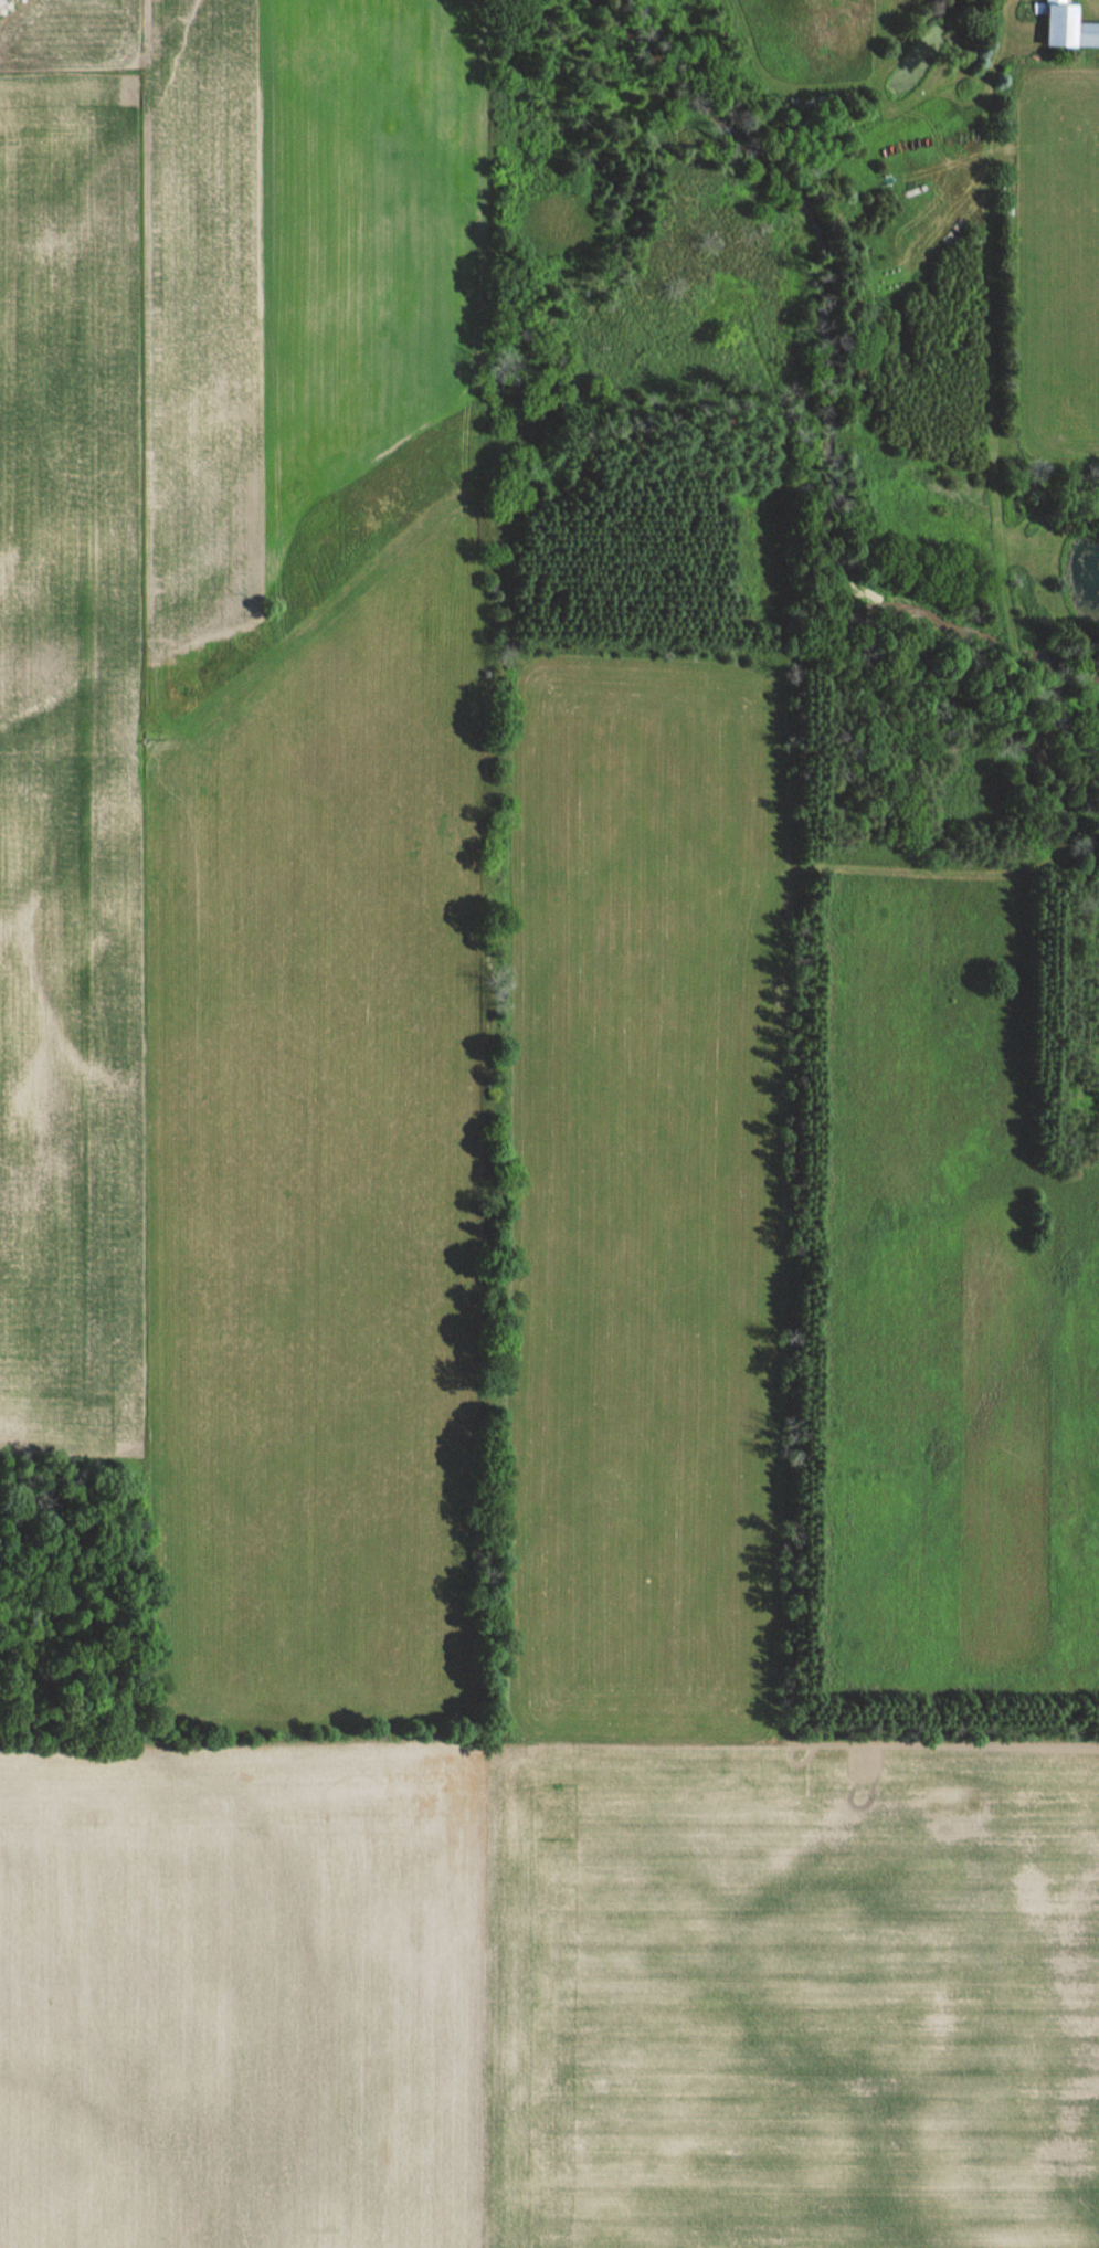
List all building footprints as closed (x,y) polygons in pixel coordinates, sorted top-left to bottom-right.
[(1084,22),(1085,3),(1070,3),(1070,0),(1049,0),(1049,4),(1053,4),(1052,45),(1098,46),(1098,22),(1084,22)]
